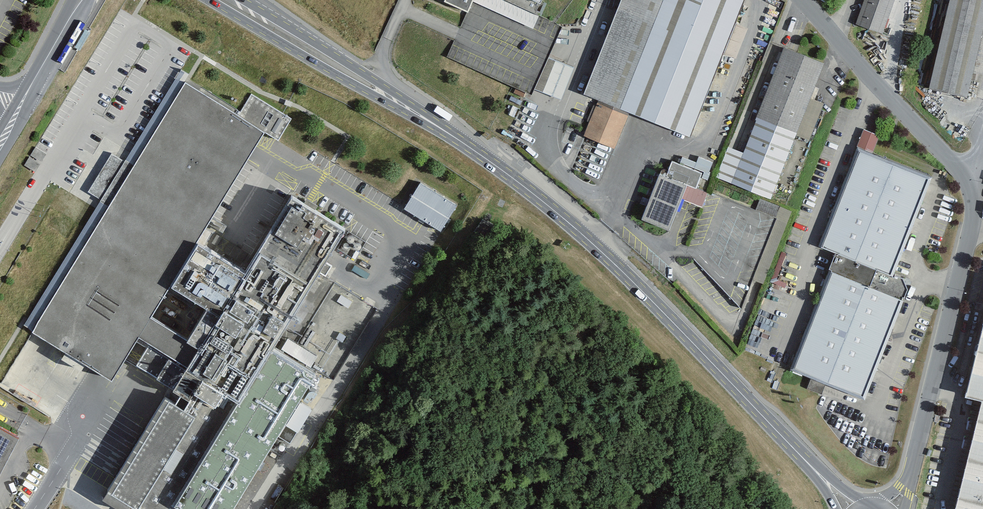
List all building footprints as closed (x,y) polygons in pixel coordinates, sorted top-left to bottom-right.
[(440,4),(463,14),(469,0),(442,0),(440,4)] [(531,27),(543,0),(469,0),(531,27)] [(583,92),(691,136),(746,0),(620,0),(583,92)] [(854,20),(883,30),(893,0),(861,0),(854,20)] [(924,85),(969,96),(982,38),(982,0),(945,0),(924,85)] [(743,150),(727,144),(715,176),(770,196),(822,59),(783,45),(743,150)] [(174,284),(200,240),(266,130),(186,83),(36,333),(117,381),(143,337),(184,362),(197,341),(155,316),(174,284)] [(595,102),(582,134),(611,145),(624,113),(595,102)] [(927,175),(857,148),(820,245),(836,251),(791,366),(861,393),(906,278),(889,272),(927,175)] [(112,152),(90,188),(94,190),(100,182),(106,186),(123,159),(112,152)] [(701,172),(671,160),(665,175),(659,173),(641,217),(668,228),(681,197),(701,206),(707,192),(695,187),(701,172)] [(404,207),(442,230),(458,204),(419,181),(404,207)] [(290,190),(243,267),(200,240),(174,284),(216,310),(197,341),(184,362),(182,366),(165,356),(153,375),(178,391),(172,401),(163,395),(105,488),(140,508),(169,508),(173,503),(183,508),(228,508),(314,370),(271,343),(345,224),(308,201),(290,190)] [(788,218),(790,208),(760,201),(757,211),(788,218)] [(957,391),(978,396),(982,397),(982,293),(957,391)] [(280,348),(311,366),(318,354),(287,337),(280,348)] [(949,508),(982,508),(982,397),(978,396),(949,508)] [(0,427),(0,458),(13,434),(0,427)]
